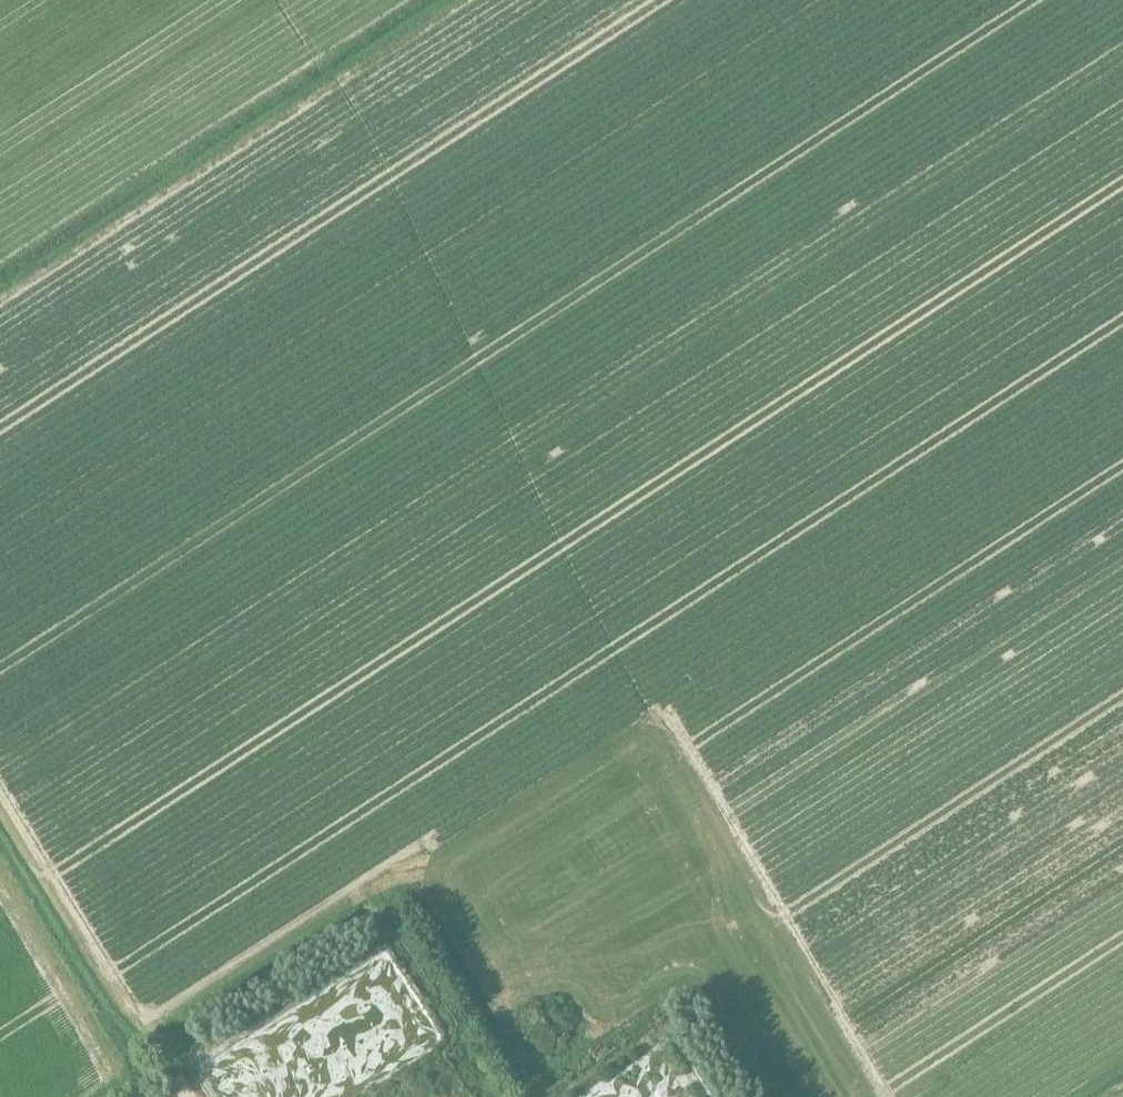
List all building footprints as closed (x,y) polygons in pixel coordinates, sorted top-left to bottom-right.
[(667,1045),(669,1049),(676,1045),(664,1027),(555,1096),(587,1096),(667,1045)]
